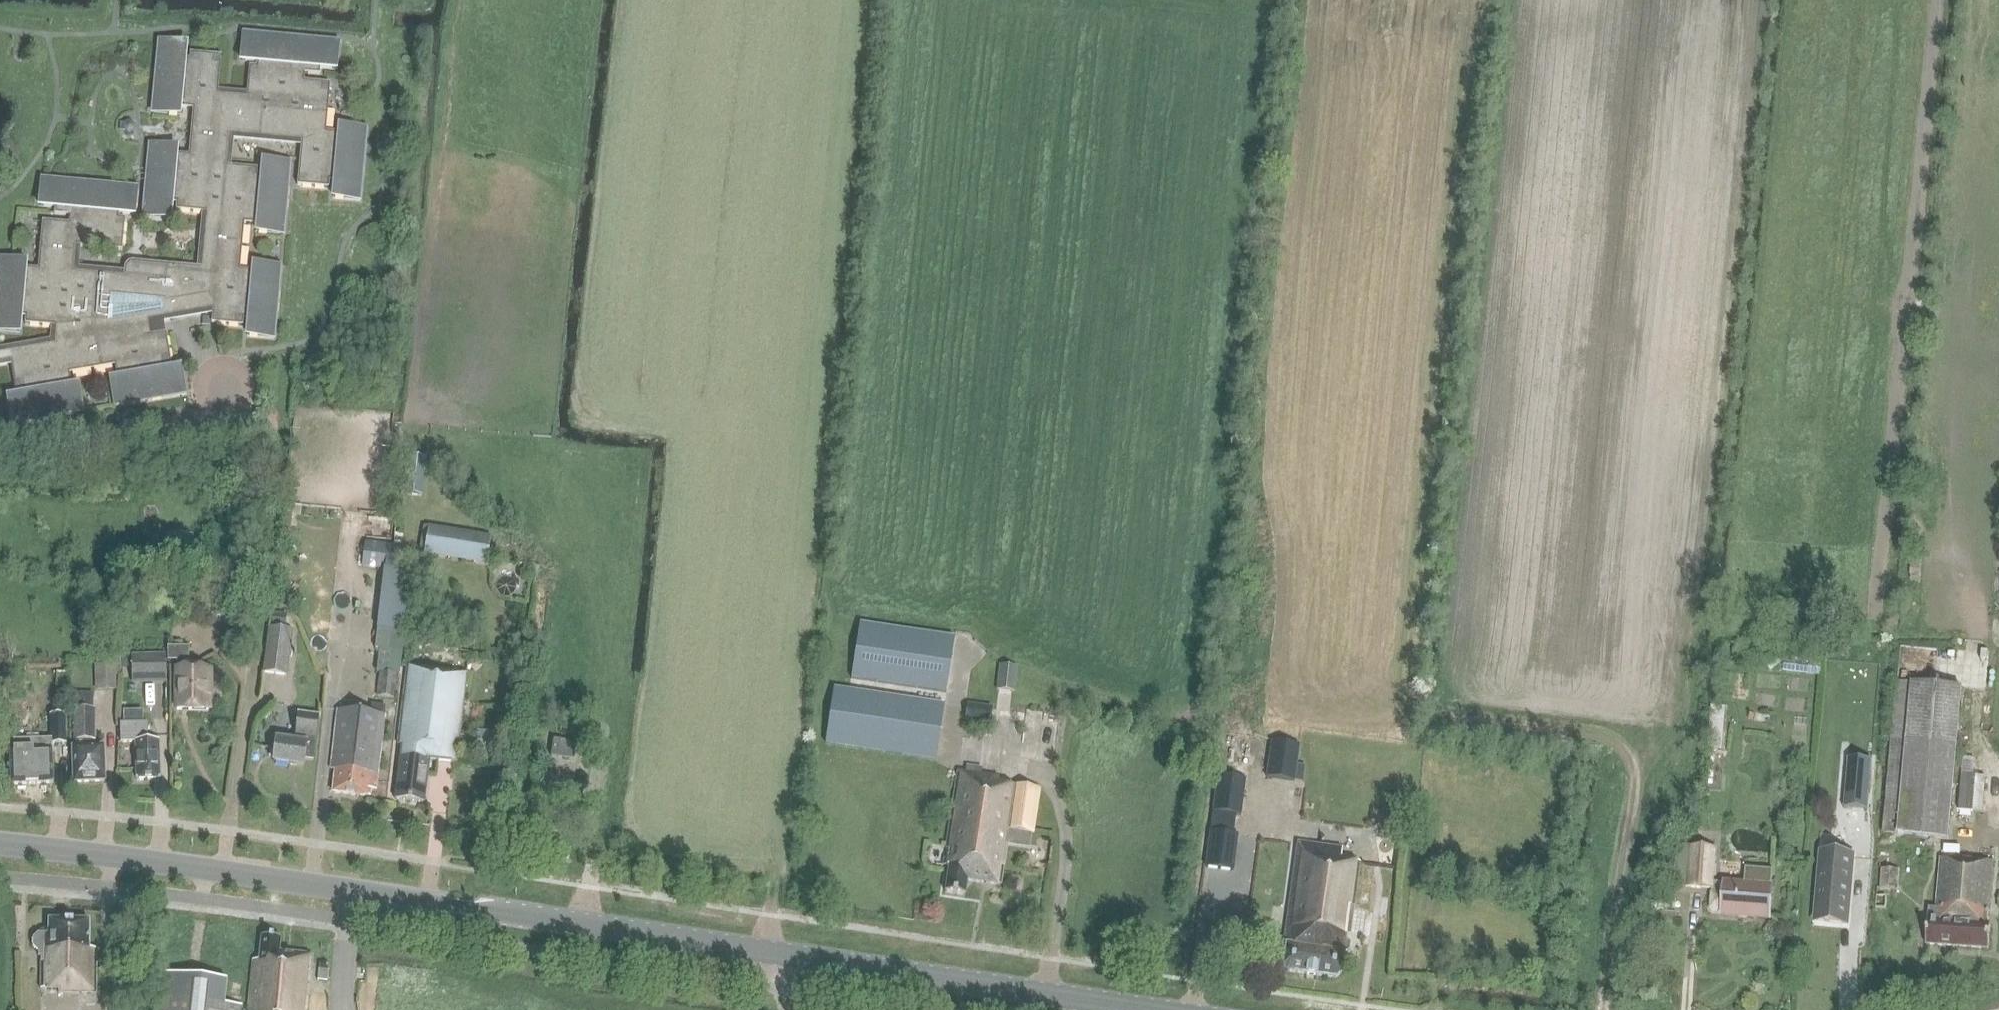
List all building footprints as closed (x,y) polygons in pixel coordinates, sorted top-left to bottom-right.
[(10,362),(15,392),(22,391),(23,396),(8,398),(12,424),(82,412),(77,386),(71,387),(69,374),(115,366),(117,378),(110,380),(115,406),(184,393),(180,367),(165,370),(164,365),(170,364),(162,319),(212,310),(211,323),(242,325),(243,319),(247,319),(246,334),(272,336),(278,266),(252,264),(251,270),(238,269),(242,223),(255,224),(255,230),(281,233),(287,162),(260,160),(259,175),(254,175),(255,168),(225,166),(228,135),(299,141),(295,184),(327,187),(327,180),(332,181),(331,196),(357,198),(363,128),(337,125),(336,132),(323,131),(327,83),(301,80),(302,72),(317,73),(317,67),(333,68),(335,42),(241,34),(238,60),(254,62),(253,66),(247,66),(244,96),(215,93),(218,55),(187,53),(187,59),(182,59),(183,44),(157,42),(151,112),(177,114),(178,108),(191,109),(187,155),(174,154),(174,148),(148,146),(142,216),(168,218),(170,203),(174,203),(174,210),(204,212),(199,268),(132,262),(130,262),(129,263),(128,263),(127,264),(126,265),(125,266),(124,268),(123,270),(123,275),(73,271),(75,247),(121,250),(123,219),(117,218),(117,214),(132,215),(134,189),(40,181),(38,207),(53,208),(52,215),(68,216),(67,225),(41,222),(37,270),(24,269),(24,263),(0,261),(0,331),(19,333),(20,318),(25,318),(24,325),(54,327),(53,344),(0,353),(0,364),(10,362)] [(423,498),(426,461),(408,459),(405,496),(423,498)] [(292,516),(282,515),(279,539),(289,540),(292,516)] [(487,563),(490,540),(422,530),(419,553),(487,563)] [(402,546),(364,542),(361,567),(383,569),(399,571),(402,546)] [(376,629),(404,633),(412,573),(399,571),(383,569),(376,629)] [(287,614),(273,612),(272,625),(286,626),(287,614)] [(947,688),(954,638),(859,623),(851,679),(946,693),(947,688)] [(262,674),(285,677),(290,632),(268,630),(262,674)] [(176,663),(184,663),(188,663),(188,650),(167,650),(166,663),(176,663)] [(165,684),(164,657),(131,659),(132,686),(165,684)] [(1017,670),(1000,668),(997,692),(1014,694),(1017,670)] [(396,801),(424,804),(425,803),(421,803),(425,761),(456,764),(466,676),(407,669),(398,748),(402,748),(396,801)] [(207,672),(184,671),(176,671),(175,712),(206,713),(207,672)] [(395,700),(397,676),(379,675),(378,699),(395,700)] [(1966,691),(1902,684),(1887,835),(1952,841),(1966,691)] [(833,688),(825,743),(936,760),(944,707),(944,705),(833,688)] [(371,705),(370,717),(337,714),(331,771),(336,772),(334,794),(371,798),(372,792),(377,793),(386,706),(371,705)] [(991,709),(968,706),(966,723),(989,726),(991,709)] [(74,711),(75,742),(75,750),(73,750),(74,762),(73,762),(75,785),(106,783),(104,760),(104,761),(103,748),(92,749),(91,742),(94,742),(94,710),(74,711)] [(312,762),(317,717),(297,715),(294,743),(275,741),(273,763),(303,767),(304,761),(312,762)] [(15,753),(10,753),(11,788),(53,786),(51,747),(66,746),(64,718),(50,718),(51,741),(15,743),(15,753)] [(121,746),(136,745),(138,783),(161,782),(159,743),(148,744),(147,726),(120,727),(121,746)] [(1299,745),(1271,741),(1266,777),(1294,781),(1299,745)] [(576,746),(554,742),(551,758),(573,762),(576,746)] [(1848,759),(1844,809),(1868,811),(1872,761),(1848,759)] [(965,774),(957,773),(945,866),(951,867),(947,894),(965,896),(967,882),(1000,887),(1008,831),(1032,834),(1038,790),(997,785),(998,779),(981,777),(982,770),(966,768),(965,774)] [(1241,815),(1245,779),(1217,775),(1213,811),(1241,815)] [(1205,867),(1233,871),(1238,835),(1210,831),(1205,867)] [(1297,839),(1288,911),(1284,943),(1286,944),(1283,965),(1287,971),(1334,978),(1340,972),(1343,953),(1347,950),(1347,944),(1344,943),(1345,936),(1350,936),(1353,911),(1359,864),(1340,862),(1341,850),(1309,846),(1310,841),(1297,839)] [(1717,848),(1668,845),(1666,886),(1714,889),(1717,848)] [(1818,905),(1816,921),(1825,922),(1845,924),(1851,856),(1831,854),(1831,855),(1822,854),(1818,905)] [(1933,910),(1933,911),(1930,946),(1990,951),(1992,927),(1989,927),(1990,915),(1993,915),(1997,865),(1946,861),(1942,911),(1933,910)] [(1712,892),(1711,910),(1721,910),(1721,914),(1770,918),(1772,887),(1770,886),(1771,872),(1770,872),(1749,871),(1748,885),(1723,883),(1723,893),(1712,892)] [(1902,873),(1886,872),(1884,892),(1901,893),(1902,873)] [(1877,908),(1886,908),(1887,896),(1878,896),(1874,896),(1873,908),(1877,908)] [(89,922),(51,922),(51,936),(39,936),(34,941),(34,949),(39,954),(39,958),(43,958),(43,991),(60,991),(60,995),(94,995),(95,951),(89,951),(89,922)] [(312,956),(280,953),(281,938),(262,936),(259,961),(253,960),(248,1009),(307,1009),(312,956)] [(329,968),(319,967),(317,981),(328,982),(329,968)] [(242,1007),(223,1005),(226,981),(158,974),(154,1009),(241,1009),(242,1007)]
